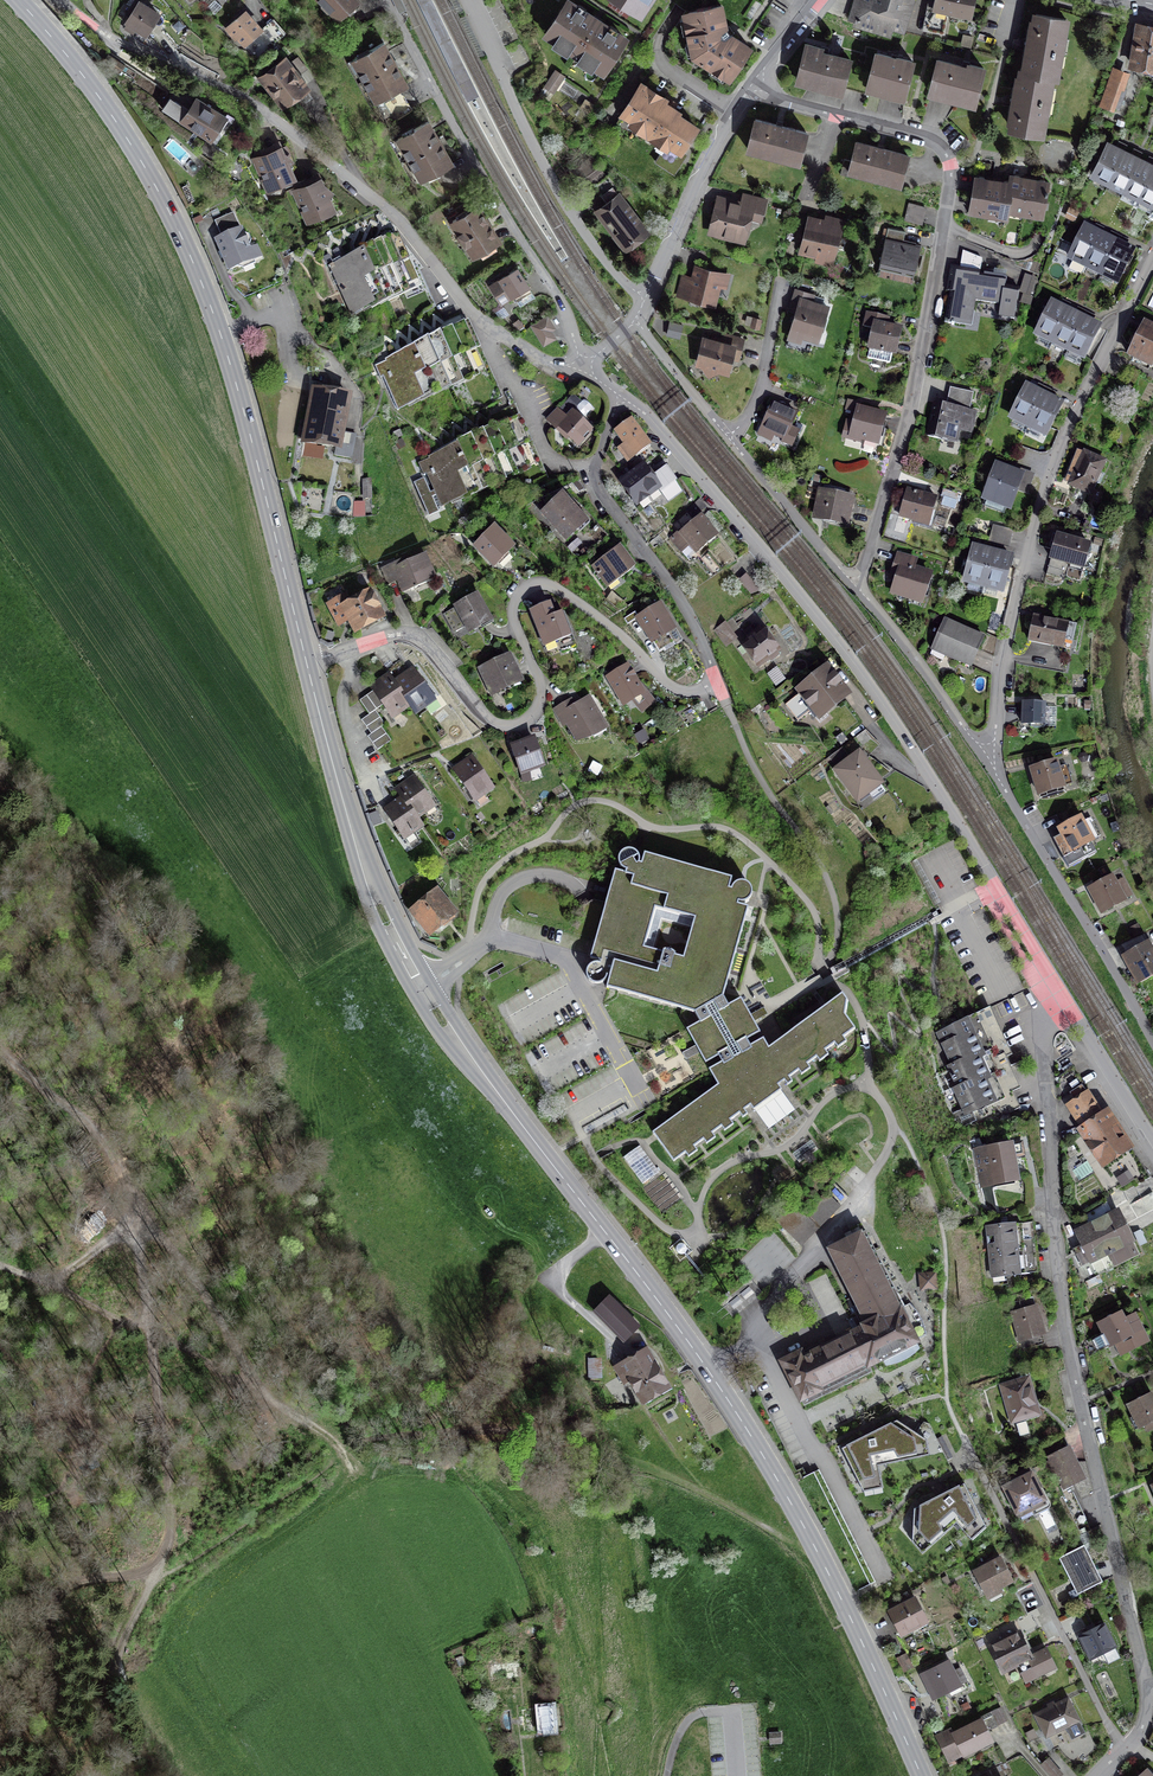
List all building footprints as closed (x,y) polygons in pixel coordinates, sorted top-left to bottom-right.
[(138,0),(135,0),(127,13),(132,16),(127,23),(145,34),(158,13),(138,0)] [(338,19),(333,24),(346,38),(361,24),(348,10),(359,0),(320,0),(338,19)] [(641,14),(650,0),(619,0),(641,14)] [(850,18),(859,21),(858,25),(890,35),(892,28),(904,31),(913,0),(855,0),(850,18)] [(928,5),(932,5),(927,30),(944,33),(950,8),(969,12),(971,0),(929,0),(928,5)] [(625,39),(568,1),(547,33),(604,70),(625,39)] [(726,29),(721,6),(689,13),(686,17),(694,54),(726,76),(731,75),(749,48),(730,34),(726,29)] [(261,29),(246,12),(227,28),(234,37),(237,34),(245,43),(261,29)] [(1066,19),(1034,14),(1024,71),(1052,76),(1056,77),(1066,19)] [(1142,27),(1136,64),(1152,67),(1152,29),(1142,27)] [(407,84),(384,43),(354,60),(377,101),(407,84)] [(821,48),(806,45),(797,79),(842,90),(843,85),(848,68),(850,59),(820,52),(821,48)] [(912,62),(877,53),(871,74),(868,87),(904,96),(912,62)] [(109,55),(104,63),(119,73),(124,65),(109,55)] [(968,68),(938,60),(930,91),(974,102),(983,68),(969,64),(968,68)] [(305,86),(285,61),(263,78),(282,103),(305,86)] [(843,85),(867,91),(868,87),(871,74),(848,68),(843,85)] [(1117,88),(1123,72),(1113,69),(1101,102),(1119,108),(1125,91),(1117,88)] [(545,86),(554,91),(564,76),(555,71),(545,86)] [(1052,76),(1024,71),(1021,71),(1011,129),(1042,134),(1052,76)] [(665,99),(641,83),(623,112),(641,124),(642,131),(656,140),(658,149),(662,151),(655,161),(674,174),(685,158),(678,154),(696,126),(679,115),(678,111),(673,107),(666,102),(665,99)] [(397,121),(412,110),(398,91),(383,102),(397,121)] [(225,116),(197,98),(182,121),(210,139),(225,116)] [(806,132),(756,119),(748,149),(798,162),(806,132)] [(428,122),(398,139),(421,180),(452,163),(428,122)] [(908,155),(857,142),(853,160),(844,158),(840,174),(849,176),(850,171),(900,184),(908,155)] [(207,143),(200,153),(215,163),(222,153),(207,143)] [(1109,182),(1124,151),(1109,143),(1093,174),(1109,182)] [(264,148),(255,153),(259,162),(257,163),(269,188),(281,183),(283,187),(294,182),(287,165),(291,162),(285,156),(283,156),(279,148),(266,153),(264,148)] [(1124,190),(1139,159),(1124,151),(1109,182),(1124,190)] [(592,157),(574,170),(583,183),(601,170),(592,157)] [(1152,170),(1152,165),(1139,159),(1124,190),(1139,197),(1152,170)] [(1139,197),(1152,204),(1152,170),(1139,197)] [(595,184),(606,198),(616,191),(621,187),(610,173),(595,184)] [(1024,211),(1029,181),(1021,179),(1019,176),(1015,175),(1013,177),(1012,182),(1007,207),(1024,211)] [(989,212),(994,182),(987,180),(984,177),(980,176),(977,178),(971,209),(989,212)] [(303,180),(295,184),(299,194),(297,195),(308,220),(332,209),(327,197),(331,193),(324,187),(323,187),(319,179),(306,185),(303,180)] [(1029,181),(1024,211),(1041,214),(1046,184),(1044,180),(1040,179),(1037,182),(1029,181)] [(994,182),(989,212),(1006,215),(1007,207),(1012,182),(1005,181),(1002,183),(994,182)] [(616,191),(606,198),(609,203),(597,212),(624,246),(646,230),(616,191)] [(725,202),(719,201),(712,228),(722,231),(721,234),(741,239),(743,231),(742,231),(744,224),(746,225),(750,210),(762,213),(765,200),(745,195),(741,209),(740,209),(741,204),(729,201),(728,205),(725,204),(725,202)] [(925,208),(909,203),(905,219),(921,223),(925,208)] [(478,205),(453,221),(459,232),(458,233),(466,246),(468,245),(475,256),(500,240),(478,205)] [(234,213),(216,221),(222,236),(215,239),(229,271),(254,261),(249,248),(251,240),(249,236),(242,232),(234,213)] [(824,222),(809,218),(801,249),(820,254),(821,251),(829,253),(831,242),(835,243),(838,229),(823,225),(824,222)] [(905,232),(888,228),(880,264),(915,271),(920,245),(903,242),(905,232)] [(1086,266),(1101,235),(1086,228),(1070,259),(1073,260),(1069,268),(1082,274),(1086,266)] [(1101,274),(1116,243),(1101,235),(1086,266),(1101,274)] [(335,267),(331,268),(351,313),(390,295),(401,319),(426,308),(411,273),(417,271),(407,249),(404,251),(401,252),(395,240),(383,245),(373,250),(361,255),(346,262),(335,267)] [(1116,243),(1101,274),(1117,282),(1132,251),(1116,243)] [(999,316),(1015,319),(1020,288),(1005,286),(1007,277),(980,273),(982,259),(963,251),(960,272),(961,272),(959,284),(952,282),(945,321),(965,325),(968,311),(973,312),(975,300),(1001,304),(999,316)] [(517,268),(490,286),(501,304),(511,298),(517,308),(532,298),(526,288),(529,286),(517,268)] [(728,276),(697,268),(694,280),(687,279),(683,294),(714,302),(718,284),(726,286),(728,276)] [(813,294),(796,289),(792,302),(799,304),(791,331),(818,339),(827,307),(811,302),(813,294)] [(1053,342),(1068,311),(1052,303),(1037,334),(1053,342)] [(1068,311),(1053,342),(1068,350),(1083,319),(1068,311)] [(887,318),(867,314),(864,326),(874,328),(868,358),(890,363),(892,352),(895,353),(900,330),(885,327),(887,318)] [(554,327),(547,316),(532,325),(544,344),(555,337),(550,329),(554,327)] [(1083,319),(1068,350),(1084,357),(1099,327),(1083,319)] [(1144,324),(1128,356),(1150,366),(1152,360),(1152,328),(1144,324)] [(452,332),(446,335),(451,346),(471,337),(466,326),(452,332)] [(722,344),(704,339),(698,363),(727,371),(732,351),(739,353),(743,339),(724,334),(722,344)] [(382,363),(375,366),(380,378),(383,376),(397,408),(465,378),(461,368),(455,355),(451,346),(446,335),(441,337),(428,342),(416,348),(400,355),(382,363)] [(475,346),(471,337),(451,346),(455,355),(475,346)] [(481,359),(475,346),(455,355),(461,368),(481,359)] [(485,369),(481,359),(461,368),(465,378),(485,369)] [(321,366),(309,366),(309,386),(326,386),(326,373),(321,366)] [(490,379),(485,369),(465,378),(469,387),(490,379)] [(1029,426),(1043,395),(1027,387),(1012,418),(1029,426)] [(975,411),(969,410),(973,393),(953,389),(949,406),(935,403),(928,436),(955,442),(959,423),(971,426),(975,411)] [(346,397),(314,391),(305,441),(336,446),(335,455),(352,458),(356,434),(340,432),(346,397)] [(1043,395),(1029,426),(1046,434),(1061,403),(1043,395)] [(796,415),(773,404),(762,427),(785,438),(783,441),(792,445),(798,431),(790,428),(796,415)] [(556,429),(559,426),(578,445),(591,431),(572,412),(567,418),(558,409),(547,421),(556,429)] [(885,416),(858,409),(854,423),(851,422),(850,427),(846,426),(844,437),(859,441),(860,437),(878,442),(885,416)] [(522,431),(517,420),(497,429),(502,439),(522,431)] [(632,420),(617,431),(626,444),(619,448),(628,460),(649,445),(632,420)] [(428,459),(419,463),(424,474),(426,473),(434,491),(430,493),(425,480),(415,485),(428,514),(438,510),(432,498),(436,496),(440,505),(516,472),(512,462),(506,449),(502,439),(497,429),(492,431),(481,436),(468,441),(457,446),(444,452),(428,459)] [(527,440),(522,431),(502,439),(506,449),(527,440)] [(532,453),(527,440),(506,449),(512,462),(532,453)] [(1099,473),(1105,461),(1084,452),(1084,454),(1078,452),(1066,481),(1070,482),(1069,484),(1090,493),(1095,481),(1100,483),(1103,475),(1099,473)] [(537,463),(532,453),(512,462),(516,472),(537,463)] [(985,498),(1010,507),(1016,489),(1022,475),(997,465),(985,498)] [(667,466),(651,477),(658,487),(661,492),(677,481),(667,466)] [(635,470),(631,473),(647,495),(658,487),(651,477),(643,467),(636,472),(635,470)] [(630,477),(622,482),(637,503),(647,495),(631,473),(628,475),(630,477)] [(1023,473),(1022,475),(1016,489),(1027,493),(1033,477),(1023,473)] [(958,494),(944,489),(941,496),(956,501),(958,494)] [(915,518),(930,522),(936,498),(908,490),(900,516),(914,520),(915,518)] [(852,498),(820,492),(817,509),(824,511),(822,519),(847,524),(852,498)] [(562,495),(542,512),(566,540),(586,522),(562,495)] [(699,499),(687,509),(693,517),(705,507),(699,499)] [(680,530),(671,538),(680,549),(689,543),(697,553),(716,536),(701,517),(682,533),(680,530)] [(493,526),(474,544),(494,565),(513,546),(493,526)] [(1010,530),(994,526),(990,542),(1006,546),(1010,530)] [(1083,568),(1090,545),(1054,535),(1051,544),(1055,545),(1046,574),(1062,579),(1066,563),(1083,568)] [(619,546),(592,565),(608,588),(635,568),(619,546)] [(984,586),(993,552),(974,548),(966,581),(984,586)] [(424,552),(382,569),(388,584),(398,580),(403,591),(435,578),(424,552)] [(993,552),(984,586),(1002,590),(1010,557),(993,552)] [(911,594),(923,598),(930,574),(913,569),(916,561),(898,555),(895,564),(901,566),(892,592),(910,597),(911,594)] [(746,574),(740,580),(751,594),(760,590),(746,574)] [(346,596),(329,605),(339,623),(352,616),(358,628),(379,617),(373,605),(378,602),(373,593),(350,604),(346,596)] [(477,596),(444,614),(453,631),(466,624),(470,630),(490,620),(477,596)] [(550,604),(531,611),(544,643),(555,639),(555,641),(572,635),(563,613),(555,616),(550,604)] [(659,605),(638,617),(659,652),(674,643),(667,631),(673,628),(659,605)] [(1071,649),(1076,625),(1037,617),(1035,628),(1032,627),(1029,641),(1071,649)] [(945,655),(970,666),(984,637),(945,620),(935,643),(948,648),(945,655)] [(735,639),(725,624),(715,630),(726,645),(735,639)] [(749,640),(744,644),(759,665),(769,658),(771,661),(780,654),(760,628),(755,632),(750,626),(743,631),(749,640)] [(509,656),(481,669),(492,693),(521,680),(509,656)] [(628,665),(608,677),(625,704),(634,698),(643,710),(654,701),(638,682),(628,665)] [(801,693),(786,705),(798,721),(811,711),(820,723),(828,716),(824,711),(844,695),(825,671),(799,691),(801,693)] [(408,673),(395,682),(410,704),(415,712),(427,704),(425,700),(431,695),(416,673),(411,676),(408,673)] [(399,712),(410,704),(395,682),(389,675),(376,684),(378,687),(374,691),(383,704),(390,713),(397,708),(399,712)] [(369,714),(376,710),(383,704),(374,691),(360,700),(369,714)] [(566,703),(554,710),(563,726),(567,723),(577,739),(593,735),(595,738),(608,730),(589,698),(569,709),(566,703)] [(1045,704),(1023,703),(1022,723),(1031,724),(1031,727),(1044,727),(1044,726),(1056,727),(1056,708),(1045,707),(1045,704)] [(381,717),(376,710),(369,714),(362,720),(367,727),(381,717)] [(385,724),(381,717),(367,727),(371,733),(382,726),(385,724)] [(386,733),(382,726),(371,733),(368,736),(373,743),(386,733)] [(866,729),(854,740),(867,753),(878,743),(866,729)] [(391,740),(386,733),(373,743),(377,750),(391,740)] [(534,738),(512,746),(521,772),(543,764),(534,738)] [(837,770),(858,800),(869,792),(874,800),(885,792),(879,784),(881,783),(859,754),(837,770)] [(472,758),(454,771),(472,797),(480,791),(482,794),(493,786),(472,758)] [(1056,761),(1035,767),(1039,780),(1036,781),(1040,794),(1071,784),(1066,765),(1058,767),(1056,761)] [(397,789),(402,797),(421,823),(431,816),(429,813),(436,808),(416,780),(412,783),(410,780),(397,789)] [(426,831),(421,823),(402,797),(389,806),(392,809),(387,813),(406,840),(413,835),(416,838),(426,831)] [(1080,818),(1061,828),(1068,839),(1064,841),(1070,852),(1062,856),(1068,868),(1097,853),(1090,840),(1099,835),(1090,819),(1083,822),(1080,818)] [(709,1069),(718,1085),(769,1048),(764,1038),(750,1046),(747,1039),(760,1032),(755,1023),(754,1023),(749,1014),(750,1014),(741,998),(728,1005),(723,997),(749,908),(737,905),(738,903),(739,903),(741,904),(742,904),(744,903),(745,903),(747,902),(748,902),(749,901),(739,883),(738,883),(736,884),(735,885),(734,886),(733,887),(732,888),(732,889),(731,891),(729,890),(732,879),(645,854),(641,865),(639,865),(640,863),(640,861),(640,860),(640,858),(639,857),(638,855),(637,854),(636,853),(635,852),(633,851),(631,850),(630,850),(628,850),(627,851),(625,851),(624,852),(622,853),(621,854),(620,855),(620,856),(619,858),(619,859),(619,861),(619,862),(619,864),(620,865),(620,867),(621,868),(623,869),(624,870),(626,871),(627,871),(626,874),(615,870),(590,958),(601,961),(601,963),(608,976),(610,976),(607,987),(695,1013),(700,1021),(687,1029),(695,1044),(696,1043),(701,1053),(700,1053),(705,1063),(719,1055),(722,1061),(709,1069)] [(1112,877),(1093,887),(1099,899),(1096,901),(1102,912),(1132,897),(1122,879),(1115,882),(1112,877)] [(437,893),(414,912),(430,931),(452,912),(437,893)] [(1124,955),(1137,980),(1152,972),(1152,953),(1147,942),(1124,955)] [(769,1048),(718,1085),(659,1127),(680,1156),(686,1152),(685,1150),(692,1145),(693,1147),(704,1139),(703,1137),(710,1132),(711,1134),(722,1126),(721,1124),(728,1119),(729,1121),(740,1113),(739,1111),(742,1109),(744,1110),(751,1105),(750,1103),(776,1084),(777,1086),(785,1080),(784,1078),(787,1076),(788,1078),(799,1070),(798,1068),(805,1063),(806,1065),(817,1057),(816,1055),(823,1050),(824,1051),(835,1044),(834,1042),(841,1036),(842,1038),(855,1029),(845,1015),(847,1000),(843,994),(769,1048)] [(982,1012),(939,1032),(955,1066),(951,1068),(960,1089),(956,1091),(964,1108),(953,1113),(960,1126),(974,1119),(970,1110),(995,1098),(1003,1115),(1019,1107),(1011,1091),(1018,1088),(982,1012)] [(1066,1096),(1061,1098),(1103,1163),(1130,1146),(1107,1110),(1101,1114),(1073,1070),(1059,1078),(1059,1085),(1066,1096)] [(1022,1142),(975,1151),(981,1184),(1017,1178),(1013,1156),(1025,1154),(1022,1142)] [(639,1145),(623,1157),(642,1183),(659,1172),(639,1145)] [(1122,1184),(1135,1177),(1130,1169),(1118,1175),(1122,1184)] [(1039,1200),(1037,1190),(1018,1193),(1020,1203),(1039,1200)] [(1119,1213),(1127,1229),(1149,1264),(1152,1261),(1152,1199),(1150,1194),(1119,1213)] [(1118,1211),(1112,1213),(1106,1203),(1085,1215),(1089,1225),(1067,1235),(1079,1284),(1139,1254),(1127,1229),(1119,1213),(1118,1211)] [(1032,1222),(987,1227),(993,1276),(1038,1271),(1032,1222)] [(864,1323),(784,1362),(804,1403),(872,1370),(869,1364),(883,1358),(884,1361),(893,1360),(903,1357),(910,1352),(918,1344),(916,1340),(926,1335),(923,1323),(916,1310),(910,1303),(903,1306),(867,1231),(829,1250),(864,1323)] [(934,1275),(922,1276),(923,1288),(935,1286),(934,1275)] [(1034,1298),(1011,1304),(1023,1349),(1040,1344),(1037,1335),(1043,1333),(1034,1298)] [(606,1305),(596,1316),(624,1341),(634,1331),(606,1305)] [(1122,1312),(1099,1323),(1104,1333),(1091,1340),(1096,1350),(1105,1346),(1106,1348),(1121,1341),(1124,1346),(1145,1336),(1135,1313),(1125,1318),(1122,1312)] [(635,1357),(614,1369),(623,1385),(633,1379),(645,1399),(666,1387),(644,1351),(635,1357)] [(1028,1378),(1002,1386),(1013,1421),(1038,1413),(1028,1378)] [(1128,1405),(1134,1416),(1130,1418),(1135,1429),(1150,1422),(1152,1427),(1152,1398),(1151,1394),(1128,1405)] [(897,1419),(841,1447),(860,1484),(882,1479),(878,1466),(923,1457),(917,1434),(897,1419)] [(1068,1447),(1049,1456),(1051,1460),(1048,1461),(1053,1473),(1057,1471),(1067,1493),(1057,1498),(1075,1537),(1091,1529),(1070,1486),(1084,1479),(1068,1447)] [(1017,1481),(1005,1487),(1018,1512),(1030,1506),(1032,1511),(1033,1510),(1036,1514),(1038,1513),(1048,1508),(1031,1474),(1028,1475),(1026,1471),(1015,1476),(1017,1481)] [(914,1508),(912,1530),(930,1547),(956,1521),(965,1532),(982,1519),(965,1483),(914,1508)] [(1083,1545),(1059,1557),(1078,1594),(1102,1582),(1083,1545)] [(1001,1558),(974,1573),(986,1594),(1013,1580),(1001,1558)] [(915,1599),(890,1612),(902,1634),(927,1622),(915,1599)] [(1032,1611),(1018,1618),(1026,1634),(1040,1626),(1032,1611)] [(1104,1623),(1080,1635),(1092,1659),(1116,1647),(1104,1623)] [(537,1626),(524,1628),(525,1634),(537,1633),(537,1626)] [(1019,1632),(990,1646),(1003,1672),(1019,1664),(1027,1680),(1055,1667),(1046,1650),(1031,1657),(1019,1632)] [(906,1654),(897,1658),(904,1671),(913,1667),(906,1654)] [(518,1679),(517,1662),(491,1665),(493,1681),(518,1679)] [(949,1662),(922,1675),(930,1691),(933,1689),(937,1696),(967,1681),(960,1667),(953,1671),(949,1662)] [(1049,1708),(1036,1715),(1047,1736),(1066,1726),(1072,1738),(1084,1732),(1068,1699),(1056,1705),(1054,1702),(1048,1705),(1049,1708)] [(550,1707),(522,1710),(524,1731),(553,1728),(550,1707)] [(950,1730),(937,1737),(948,1759),(963,1752),(964,1754),(992,1741),(987,1731),(997,1726),(991,1712),(980,1718),(981,1720),(952,1735),(950,1730)] [(1051,1775),(1058,1775),(1063,1771),(1050,1756),(1041,1764),(1051,1775)]
